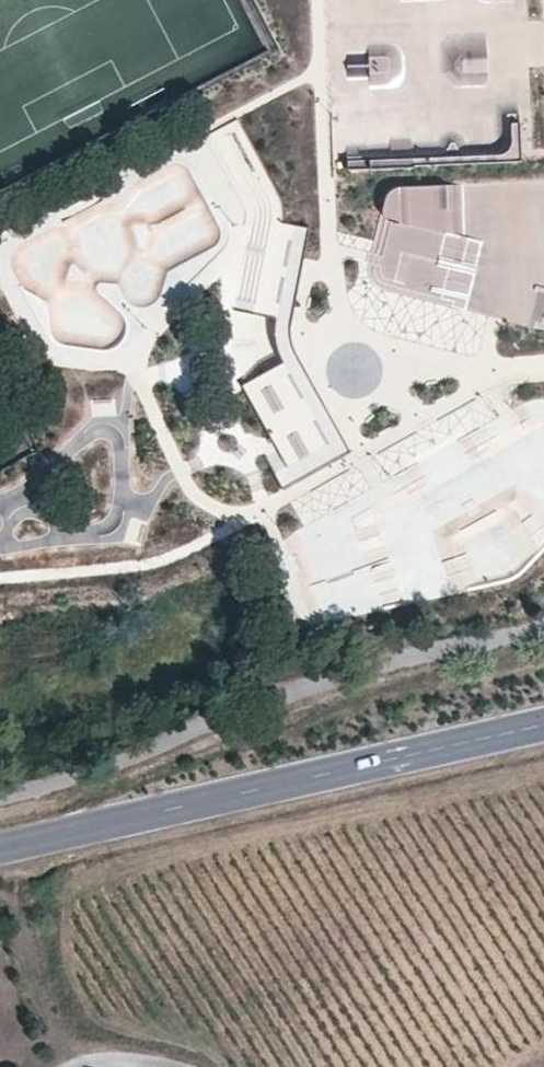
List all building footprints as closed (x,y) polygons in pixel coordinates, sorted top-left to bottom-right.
[(275,343),(282,364),(243,388),(289,475),(294,485),(347,455),(295,353),(291,338),(289,332),(306,228),(282,222),(282,201),(275,186),(237,120),(226,125),(211,133),(241,188),(249,204),(251,219),(233,306),(252,310),(275,315),(274,330),(275,343)]
